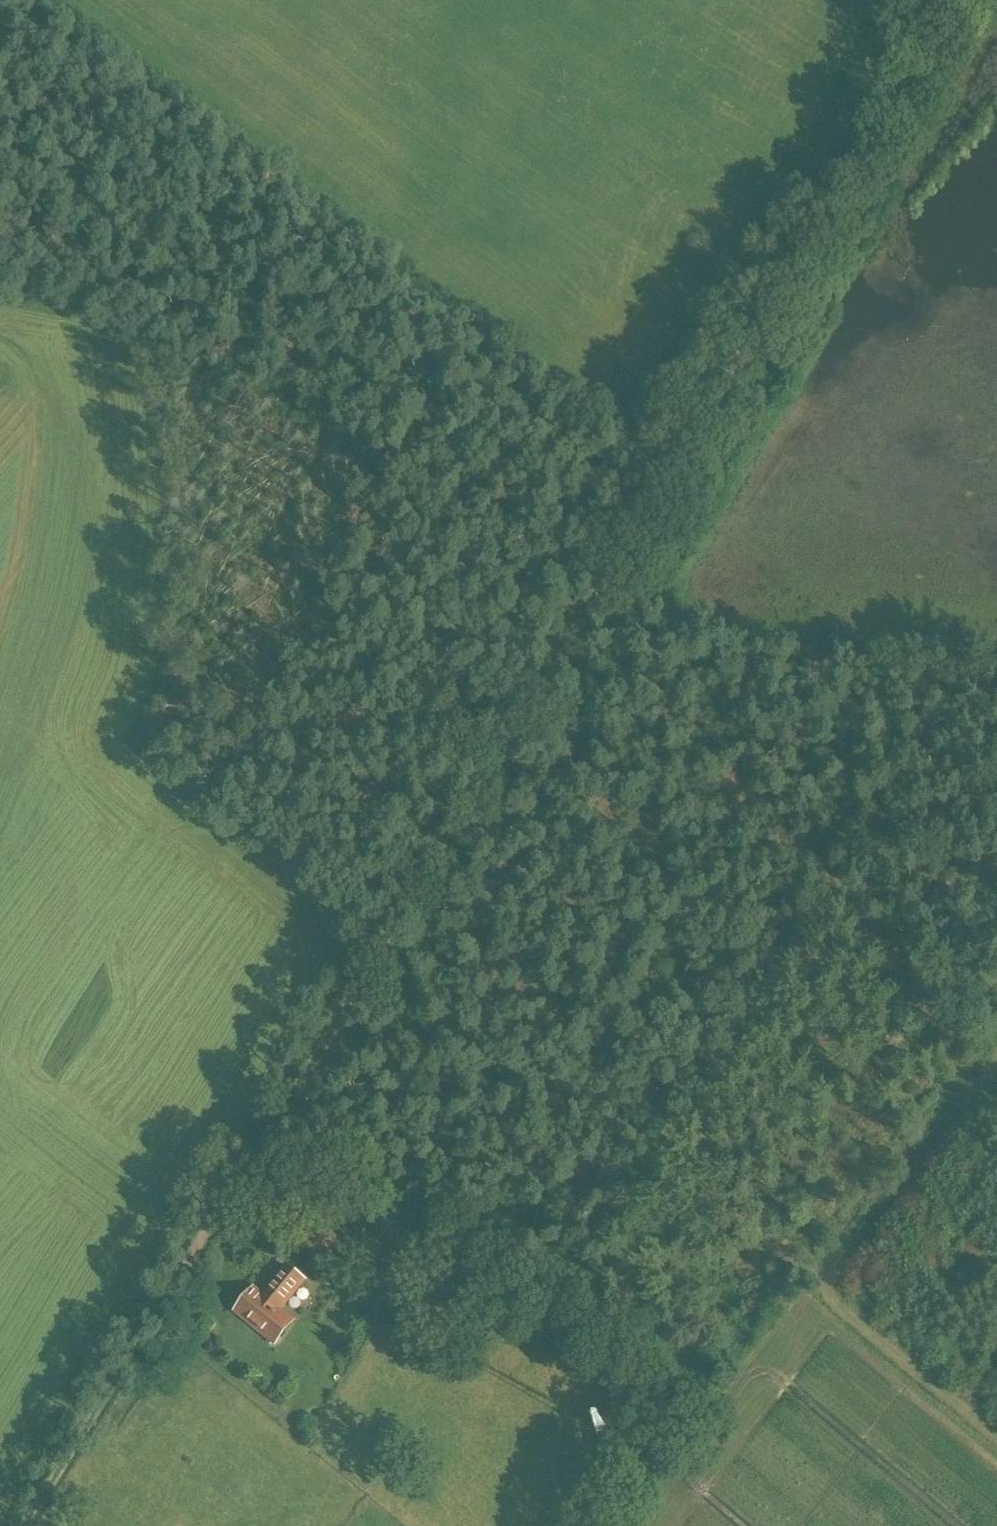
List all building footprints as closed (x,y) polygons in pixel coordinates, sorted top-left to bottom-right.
[(284,1308),(305,1280),(285,1264),(263,1292),(255,1286),(235,1312),(275,1342),(295,1316),(284,1308)]
